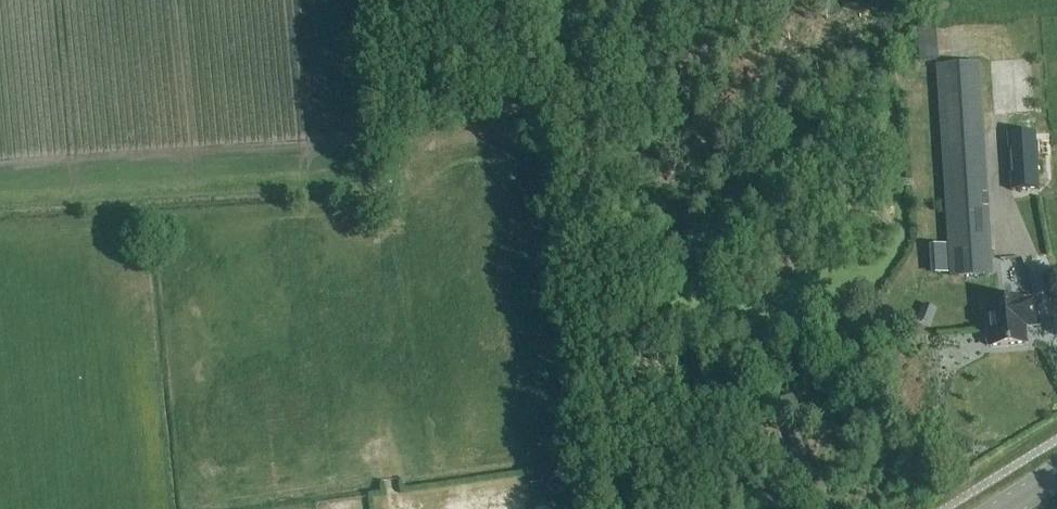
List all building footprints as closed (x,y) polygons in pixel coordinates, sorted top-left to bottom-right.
[(980,64),(939,66),(951,277),(992,274),(980,64)] [(1035,133),(1008,135),(1011,191),(1038,190),(1035,133)] [(1037,319),(1036,300),(986,304),(990,348),(1026,345),(1024,320),(1037,319)]
